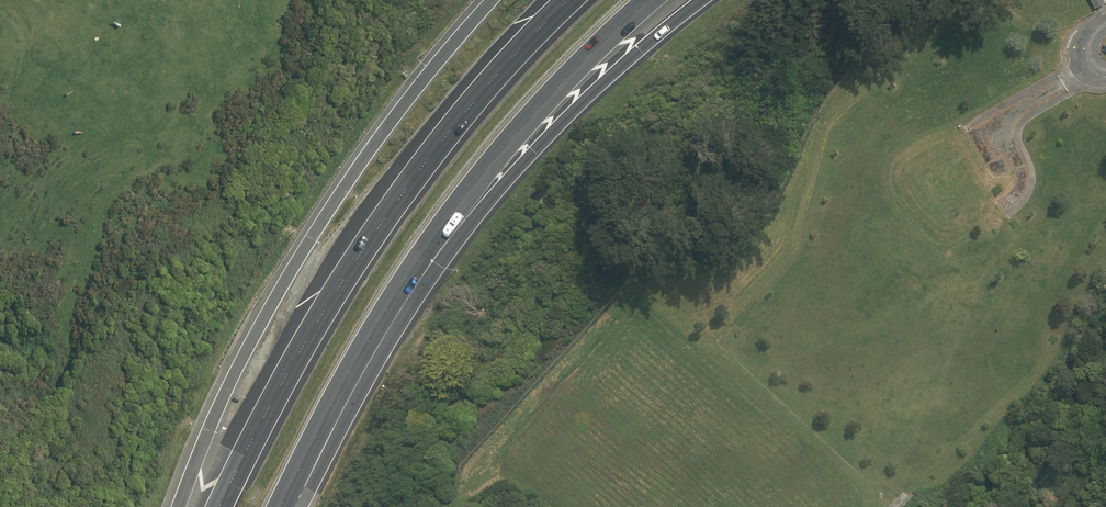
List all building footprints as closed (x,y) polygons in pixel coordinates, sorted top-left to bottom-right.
[(1095,8),(1104,4),(1102,0),(1091,0),(1095,8)]
